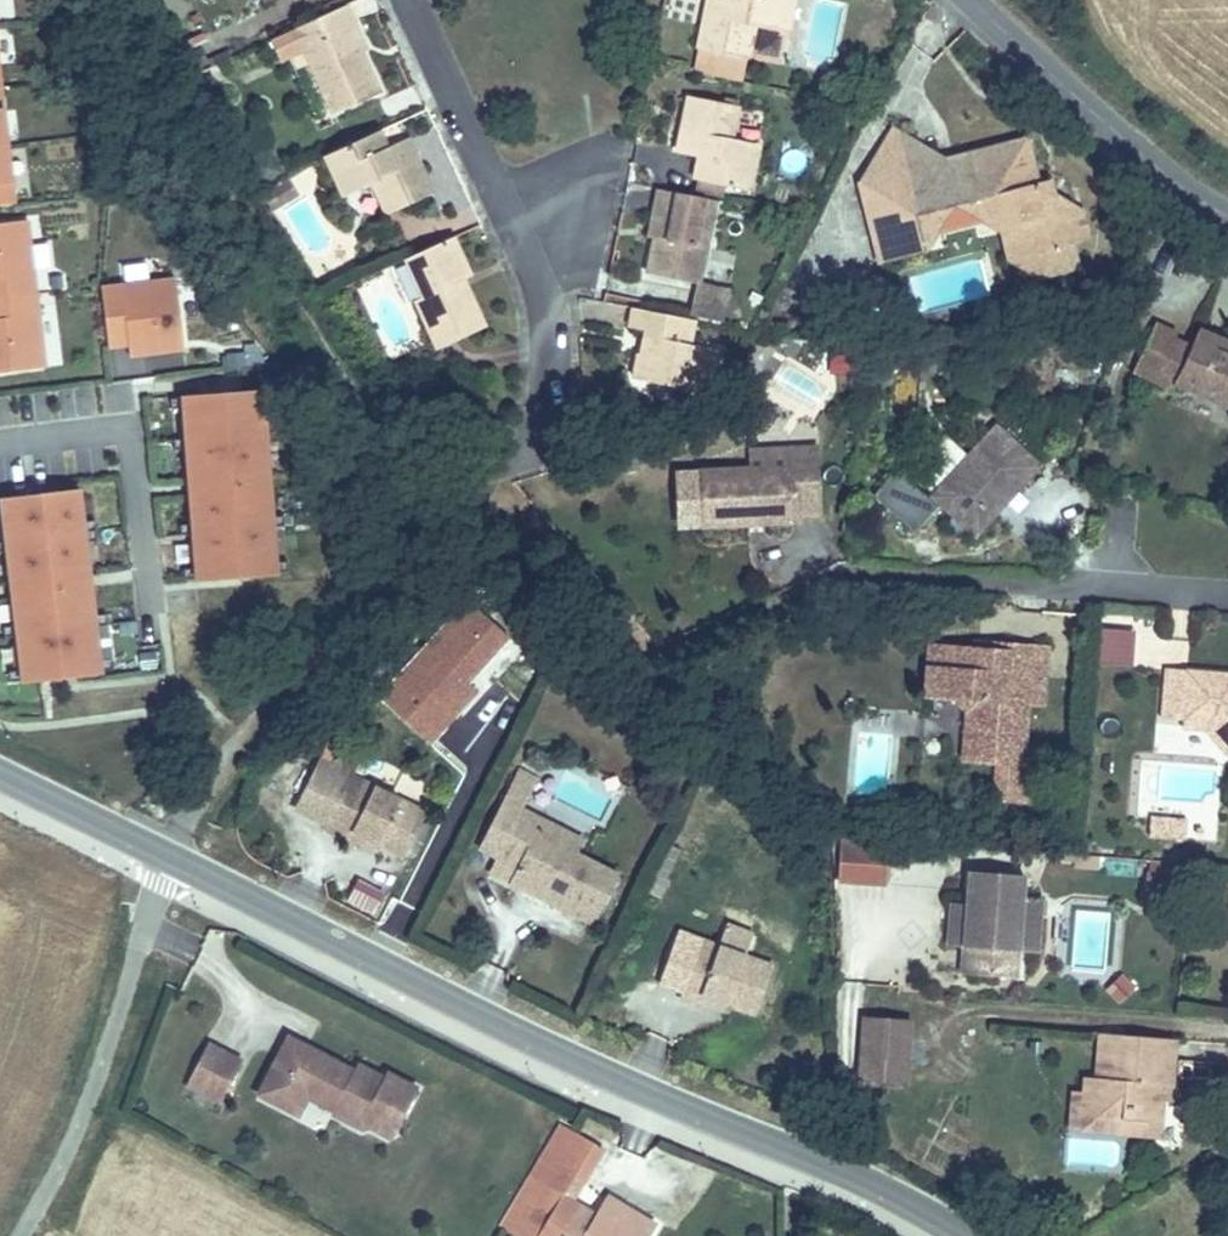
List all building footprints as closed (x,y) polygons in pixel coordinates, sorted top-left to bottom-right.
[(786,0),(722,0),(721,4),(700,0),(699,0),(689,50),(695,51),(731,58),(740,60),(746,27),(779,33),(786,0)] [(346,5),(292,30),(331,120),(379,99),(348,30),(356,26),(346,5)] [(726,85),(731,58),(695,51),(689,77),(726,85)] [(700,147),(696,165),(692,180),(748,194),(759,145),(724,137),(732,103),(684,90),(672,140),(700,147)] [(374,133),(320,157),(340,200),(369,187),(381,215),(426,195),(406,150),(384,159),(374,133)] [(883,135),(857,188),(936,171),(883,135)] [(667,157),(696,165),(700,147),(672,140),(667,157)] [(936,171),(857,188),(852,190),(872,273),(930,258),(919,215),(1000,198),(1010,242),(1013,257),(1046,251),(1051,275),(1081,269),(1073,240),(1091,235),(1084,211),(1056,218),(1049,190),(1047,179),(1029,183),(1021,148),(936,171)] [(1084,211),(1049,190),(1056,218),(1084,211)] [(710,206),(650,195),(646,216),(652,218),(640,280),(693,292),(693,291),(710,206)] [(919,215),(930,258),(957,212),(1010,242),(1000,198),(919,215)] [(10,224),(0,225),(0,299),(19,297),(10,224)] [(440,243),(399,262),(417,300),(408,304),(430,354),(473,333),(450,286),(458,282),(440,243)] [(1046,251),(1013,257),(1051,275),(1046,251)] [(177,352),(168,282),(94,291),(101,350),(121,347),(133,346),(135,357),(177,352)] [(716,331),(723,298),(693,291),(693,292),(687,324),(716,331)] [(19,297),(0,299),(0,374),(28,370),(19,297)] [(686,330),(623,313),(617,334),(650,343),(646,369),(632,368),(626,395),(702,413),(713,364),(680,356),(686,330)] [(1148,380),(1175,392),(1179,382),(1227,403),(1227,355),(1222,352),(1227,338),(1203,327),(1197,341),(1180,334),(1183,327),(1157,316),(1145,345),(1160,351),(1148,380)] [(1133,373),(1148,380),(1160,351),(1145,345),(1133,373)] [(135,357),(133,346),(121,347),(122,358),(135,357)] [(252,390),(174,396),(189,581),(268,574),(252,390)] [(974,535),(1036,466),(992,430),(930,502),(897,473),(874,498),(915,534),(941,505),(974,535)] [(786,468),(743,469),(698,471),(700,529),(794,526),(794,514),(816,512),(812,447),(786,448),(786,468)] [(743,451),(743,469),(786,468),(786,448),(743,451)] [(0,498),(0,564),(15,683),(93,673),(93,672),(92,662),(87,627),(86,616),(70,490),(0,498)] [(963,647),(962,657),(996,660),(995,680),(1035,683),(1037,654),(963,647)] [(915,654),(913,676),(935,679),(937,655),(915,654)] [(935,679),(913,676),(913,696),(939,698),(955,726),(953,768),(996,772),(1013,773),(1015,759),(1002,758),(1002,732),(1016,732),(1018,707),(1032,707),(1035,683),(995,680),(996,660),(962,657),(937,655),(935,679)] [(1167,724),(1188,726),(1191,717),(1219,718),(1219,746),(1227,756),(1227,684),(1215,684),(1215,673),(1157,668),(1152,722),(1167,724)] [(1167,724),(1166,744),(1198,747),(1218,771),(1227,763),(1227,756),(1219,746),(1219,718),(1191,717),(1188,726),(1167,724)] [(1002,758),(1015,759),(1016,732),(1002,732),(1002,758)] [(334,821),(355,830),(382,842),(400,798),(323,766),(300,823),(327,835),(334,821)] [(1013,773),(996,772),(995,785),(1012,787),(1013,773)] [(1012,787),(995,785),(994,816),(1019,818),(1022,787),(1012,787)] [(1179,833),(1180,811),(1148,808),(1146,831),(1179,833)] [(519,851),(505,884),(593,920),(614,872),(564,852),(526,836),(532,821),(509,812),(497,841),(519,851)] [(349,844),(355,830),(334,821),(327,835),(349,844)] [(526,836),(564,852),(570,838),(532,821),(526,836)] [(483,875),(505,884),(519,851),(497,841),(483,875)] [(838,841),(836,884),(886,886),(888,843),(838,841)] [(1021,896),(1023,875),(969,870),(959,973),(1014,977),(1016,951),(1021,896)] [(1036,953),(1041,898),(1021,896),(1016,951),(1036,953)] [(690,998),(697,984),(756,1007),(773,960),(696,930),(673,990),(690,998)] [(307,1029),(289,1021),(280,1039),(284,1041),(289,1036),(298,1032),(305,1034),(307,1029)] [(902,1090),(906,1029),(864,1027),(860,1087),(902,1090)] [(222,1088),(243,1046),(208,1029),(187,1070),(222,1088)] [(395,1120),(420,1070),(388,1055),(385,1060),(359,1047),(355,1053),(307,1029),(305,1034),(298,1032),(289,1036),(284,1041),(280,1039),(260,1079),(294,1096),(306,1072),(338,1087),(334,1096),(364,1111),(367,1106),(395,1120)] [(1098,1082),(1097,1093),(1096,1118),(1131,1120),(1130,1135),(1154,1135),(1155,1122),(1170,1123),(1172,1097),(1164,1096),(1165,1085),(1185,1086),(1187,1062),(1178,1061),(1181,1041),(1121,1037),(1116,1083),(1098,1082)] [(1096,1118),(1097,1093),(1086,1092),(1082,1131),(1130,1135),(1131,1120),(1096,1118)] [(562,1100),(530,1160),(505,1207),(561,1235),(605,1235),(609,1229),(623,1235),(643,1235),(663,1198),(615,1173),(607,1191),(567,1170),(578,1151),(586,1156),(604,1122),(562,1100)]
